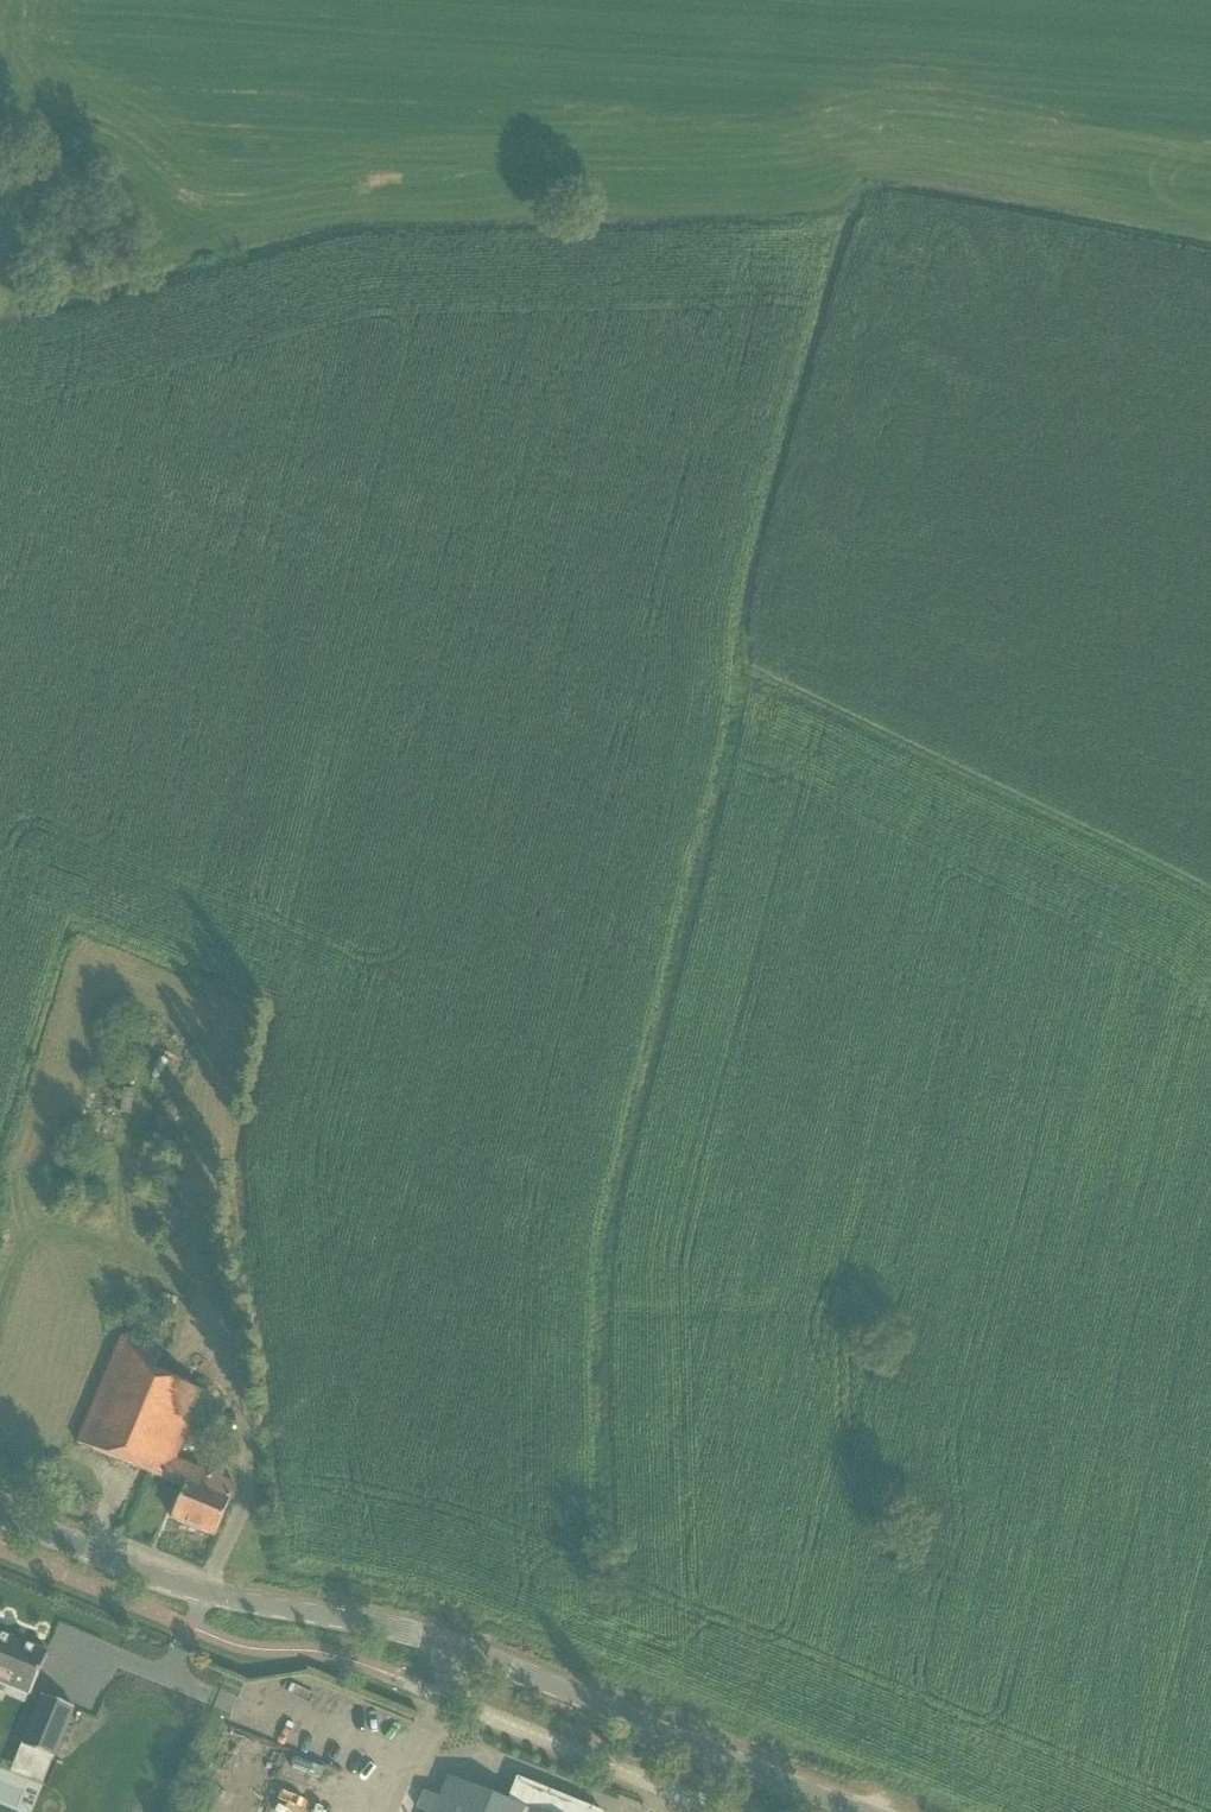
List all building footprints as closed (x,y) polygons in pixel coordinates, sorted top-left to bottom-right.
[(144,1322),(161,1329),(167,1316),(150,1309),(144,1322)] [(122,1336),(86,1422),(77,1444),(166,1481),(175,1459),(177,1459),(203,1396),(150,1374),(159,1352),(122,1336)] [(175,1459),(166,1481),(184,1488),(171,1520),(214,1537),(236,1485),(221,1479),(232,1456),(206,1444),(195,1467),(177,1459),(175,1459)] [(8,1681),(6,1686),(30,1696),(47,1653),(0,1634),(0,1678),(8,1681)] [(43,1696),(22,1746),(52,1759),(73,1708),(43,1696)] [(517,1780),(508,1803),(448,1778),(440,1797),(423,1790),(416,1808),(425,1811),(597,1811),(517,1780)]
